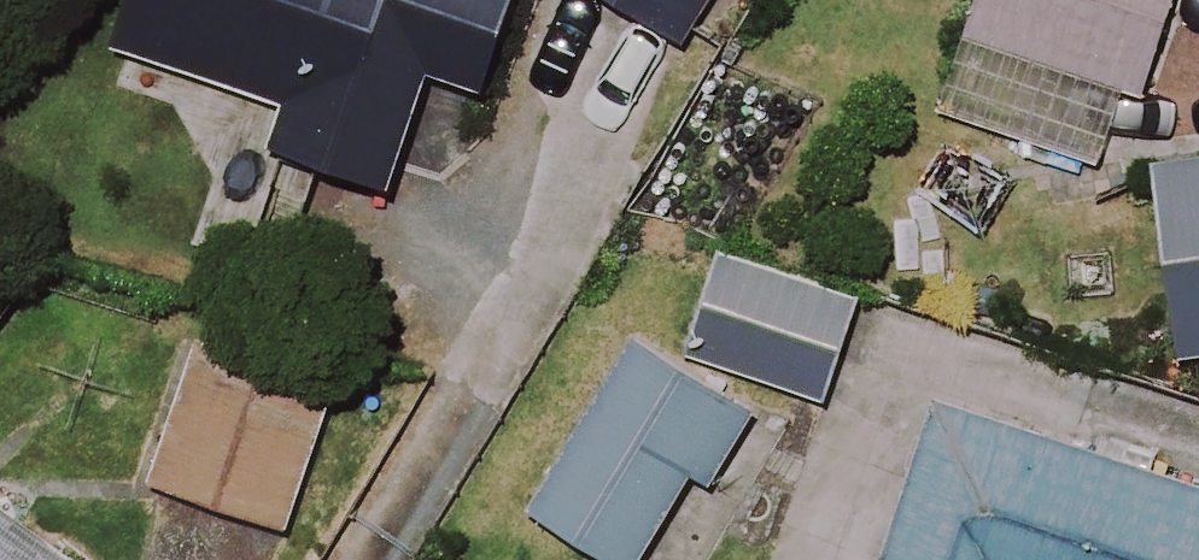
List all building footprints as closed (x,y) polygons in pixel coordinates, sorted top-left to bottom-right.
[(116,47),(287,107),(272,151),(390,192),(432,72),(485,90),(517,0),(133,0),(116,47)] [(682,39),(706,0),(618,0),(682,39)] [(989,42),(1143,86),(1168,0),(1001,0),(989,42)] [(1151,163),(1166,334),(1198,334),(1198,159),(1151,163)] [(856,300),(721,253),(687,353),(822,399),(856,300)] [(692,473),(721,490),(764,416),(714,387),(629,337),(527,508),(616,559),(640,559),(692,473)] [(328,384),(188,341),(146,481),(285,523),(328,384)] [(944,399),(888,559),(1198,559),(1198,486),(944,399)] [(0,504),(0,559),(80,559),(0,504)]
